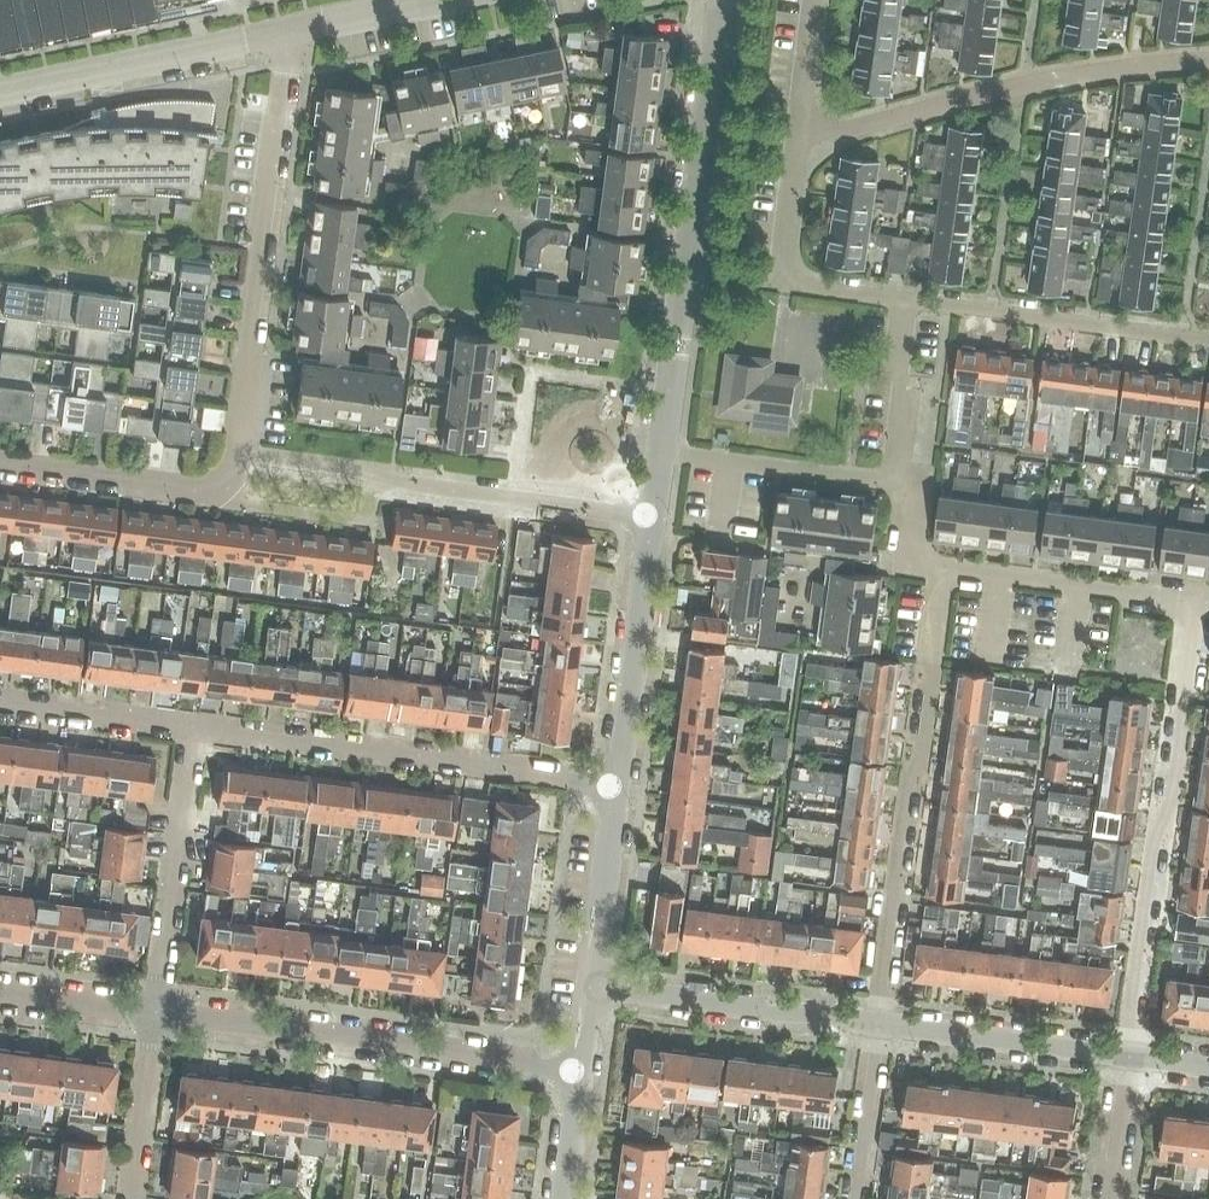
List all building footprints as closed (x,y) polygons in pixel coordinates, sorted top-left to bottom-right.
[(21,50),(21,53),(22,53),(22,50),(12,0),(0,0),(0,55),(21,50)] [(22,50),(44,46),(44,48),(45,48),(45,46),(45,45),(36,0),(12,0),(22,50)] [(45,45),(66,41),(67,44),(68,44),(67,41),(68,41),(60,0),(36,0),(45,45)] [(68,41),(89,37),(90,40),(91,40),(90,36),(91,36),(83,0),(60,0),(68,41)] [(91,36),(112,32),(112,35),(113,35),(113,32),(107,0),(83,0),(91,36)] [(113,32),(134,27),(135,31),(136,31),(135,27),(136,27),(131,0),(107,0),(113,32)] [(159,22),(154,0),(131,0),(136,27),(157,23),(158,26),(159,26),(158,23),(159,22)] [(217,10),(215,0),(154,0),(159,22),(188,17),(217,10)] [(900,24),(923,28),(925,16),(910,14),(909,16),(901,15),(903,0),(866,0),(864,17),(900,22),(900,24)] [(944,8),(967,11),(968,7),(999,12),(1001,0),(945,0),(944,8)] [(1101,12),(1103,0),(1071,0),(1070,11),(1101,15),(1101,12)] [(1154,0),(1140,0),(1138,12),(1162,15),(1159,35),(1185,39),(1191,35),(1194,9),(1162,5),(1163,2),(1163,1),(1154,0)] [(1163,1),(1163,2),(1162,5),(1194,9),(1196,0),(1163,0),(1163,1)] [(968,7),(967,11),(965,25),(942,21),(941,34),(995,41),(999,12),(968,7)] [(1100,25),(1123,28),(1125,15),(1101,12),(1101,15),(1070,11),(1066,41),(1097,45),(1098,37),(1100,25)] [(920,50),(905,48),(905,50),(896,49),(900,24),(900,22),(864,17),(859,52),(918,61),(920,50)] [(566,44),(580,46),(582,33),(568,31),(566,44)] [(567,91),(558,46),(542,49),(539,33),(527,35),(539,96),(567,91)] [(602,59),(664,67),(668,39),(623,33),(621,49),(604,46),(602,59)] [(995,41),(941,34),(939,46),(962,49),(959,67),(960,67),(991,72),(995,41)] [(518,54),(503,57),(512,102),(539,96),(527,35),(515,38),(518,54)] [(1098,37),(1097,45),(1108,46),(1109,39),(1098,37)] [(485,44),(473,46),(485,107),(512,102),(503,57),(488,60),(485,44)] [(485,107),(473,46),(461,49),(464,65),(448,68),(458,113),(485,107)] [(917,72),(918,61),(859,52),(854,88),(889,93),(890,93),(894,66),(903,67),(902,70),(917,72)] [(664,67),(602,59),(601,71),(618,73),(616,88),(661,94),(664,67)] [(441,70),(410,76),(419,125),(451,119),(441,70)] [(392,86),(380,89),(390,138),(404,135),(402,128),(419,125),(410,76),(391,80),(392,86)] [(375,93),(372,93),(326,87),(322,112),(372,118),(375,93)] [(661,94),(616,88),(614,103),(597,101),(595,113),(657,121),(661,94)] [(1124,111),(1123,123),(1146,126),(1147,124),(1177,128),(1182,98),(1177,97),(1177,93),(1166,92),(1166,96),(1151,94),(1150,94),(1148,114),(1124,111)] [(6,207),(22,203),(38,199),(54,196),(70,194),(86,192),(103,191),(119,190),(135,190),(152,191),(168,192),(184,193),(200,195),(215,102),(207,101),(192,99),(177,99),(170,99),(163,99),(149,101),(136,103),(123,105),(117,107),(105,110),(109,125),(84,127),(62,129),(0,142),(0,208),(6,207)] [(1083,148),(1106,151),(1107,138),(1084,135),(1085,130),(1087,115),(1087,113),(1072,112),(1073,108),(1062,107),(1061,111),(1056,110),(1052,140),(1083,145),(1083,148)] [(322,112),(319,136),(368,143),(372,118),(322,112)] [(610,127),(608,143),(653,149),(657,121),(595,113),(594,125),(610,127)] [(1121,140),(1119,153),(1142,156),(1142,154),(1173,158),(1177,128),(1147,124),(1146,126),(1144,143),(1121,140)] [(440,138),(437,127),(427,129),(429,140),(440,138)] [(978,162),(982,132),(951,128),(948,145),(925,142),(923,154),(978,162)] [(427,129),(416,131),(418,142),(429,140),(427,129)] [(368,143),(319,136),(316,161),(365,168),(368,143)] [(531,147),(530,141),(529,137),(519,139),(520,143),(521,149),(531,147)] [(1078,174),(1078,178),(1101,181),(1103,167),(1080,164),(1083,148),(1083,145),(1052,140),(1047,170),(1078,174)] [(652,157),(586,148),(584,162),(606,165),(604,176),(649,182),(652,157)] [(973,192),(978,162),(923,154),(922,167),(944,170),(942,184),(942,187),(973,192)] [(1142,154),(1142,156),(1139,173),(1116,169),(1114,183),(1138,186),(1138,183),(1169,188),(1173,158),(1142,154)] [(383,159),(372,158),(371,168),(382,170),(383,159)] [(838,194),(898,203),(900,191),(885,189),(885,193),(876,191),(880,163),(879,163),(849,158),(843,162),(838,194)] [(416,159),(415,168),(429,170),(430,160),(416,159)] [(365,168),(316,161),(312,186),(362,193),(365,168)] [(382,170),(371,168),(369,179),(380,180),(382,170)] [(429,170),(415,168),(413,178),(428,180),(429,170)] [(1074,204),(1074,207),(1097,210),(1099,197),(1076,194),(1078,178),(1078,174),(1047,170),(1043,200),(1074,204)] [(649,182),(604,176),(603,188),(581,185),(579,198),(646,207),(649,182)] [(413,178),(409,181),(418,193),(427,187),(428,180),(413,178)] [(396,183),(386,181),(384,195),(394,197),(396,183)] [(409,181),(406,184),(404,198),(410,199),(418,193),(409,181)] [(942,187),(942,184),(919,181),(918,193),(940,196),(938,213),(937,217),(969,221),(973,192),(942,187)] [(406,184),(396,183),(394,197),(404,198),(406,184)] [(556,185),(539,183),(538,192),(555,193),(556,185)] [(1169,188),(1138,183),(1138,186),(1136,203),(1112,199),(1110,213),(1133,216),(1134,213),(1165,217),(1169,188)] [(873,207),(883,209),(882,212),(897,214),(898,203),(838,194),(833,229),(870,234),(870,232),(873,207)] [(537,202),(535,217),(545,218),(549,218),(551,196),(537,195),(537,202)] [(646,207),(579,198),(577,211),(599,214),(598,226),(642,232),(646,207)] [(354,221),(356,206),(311,200),(307,228),(369,236),(370,224),(354,221)] [(1070,234),(1070,237),(1093,240),(1095,227),(1071,224),(1074,207),(1074,204),(1043,200),(1039,229),(1070,234)] [(192,204),(175,202),(173,216),(190,219),(192,204)] [(937,217),(938,213),(915,210),(914,223),(936,226),(934,243),(933,246),(965,251),(969,221),(937,217)] [(1102,212),(1093,211),(1092,221),(1099,221),(1100,222),(1101,217),(1102,212)] [(1134,213),(1133,216),(1131,232),(1108,229),(1106,242),(1129,246),(1130,242),(1160,247),(1165,217),(1134,213)] [(535,233),(544,245),(548,242),(550,227),(543,227),(535,233)] [(548,242),(558,243),(560,229),(550,227),(548,242)] [(369,236),(307,228),(303,255),(348,261),(350,246),(367,248),(369,236)] [(570,230),(560,229),(558,243),(567,244),(570,230)] [(877,245),(891,247),(893,236),(893,235),(870,232),(870,234),(833,229),(829,262),(864,267),(865,267),(868,241),(878,242),(877,245)] [(1070,234),(1039,229),(1035,259),(1089,267),(1091,254),(1068,250),(1070,237),(1070,234)] [(526,245),(540,247),(544,245),(535,233),(527,239),(526,245)] [(638,264),(641,239),(592,233),(589,258),(638,264)] [(893,236),(891,247),(888,271),(906,273),(909,253),(911,240),(911,239),(893,236)] [(933,246),(934,243),(911,240),(909,253),(932,256),(929,276),(930,276),(930,277),(961,281),(965,251),(933,246)] [(1156,276),(1160,247),(1130,242),(1129,246),(1127,259),(1104,255),(1102,269),(1156,276)] [(525,255),(539,257),(540,247),(526,245),(525,255)] [(573,245),(572,256),(583,257),(584,247),(573,245)] [(169,253),(149,251),(147,268),(172,271),(170,290),(170,291),(207,296),(212,259),(181,255),(181,253),(169,252),(169,253)] [(348,261),(303,255),(299,283),(361,291),(361,289),(363,278),(346,276),(348,261)] [(525,255),(523,265),(538,267),(539,257),(525,255)] [(572,256),(570,266),(581,268),(583,257),(572,256)] [(589,258),(585,282),(578,281),(576,295),(627,302),(628,289),(634,290),(638,264),(589,258)] [(1089,267),(1035,259),(1030,289),(1061,293),(1062,293),(1064,275),(1088,279),(1089,267)] [(1156,276),(1102,269),(1098,298),(1110,300),(1113,282),(1123,283),(1120,302),(1152,306),(1156,276)] [(363,278),(361,289),(371,291),(373,280),(363,278)] [(536,278),(535,289),(545,291),(547,280),(536,278)] [(6,319),(2,344),(18,347),(27,283),(0,280),(0,318),(6,319)] [(557,281),(547,280),(545,291),(556,292),(557,281)] [(27,283),(18,347),(35,349),(38,323),(58,326),(63,288),(27,283)] [(168,307),(165,326),(165,327),(203,332),(207,296),(170,291),(170,290),(144,287),(142,304),(168,307)] [(63,288),(58,326),(77,329),(74,354),(90,356),(99,293),(63,288)] [(298,291),(294,322),(344,329),(348,297),(298,291)] [(110,333),(131,336),(136,298),(99,293),(90,356),(106,358),(110,333)] [(513,342),(538,346),(545,297),(519,293),(513,342)] [(545,297),(538,346),(562,349),(569,300),(545,297)] [(380,302),(370,300),(368,315),(378,316),(380,302)] [(569,300),(562,349),(587,352),(593,303),(569,300)] [(380,302),(378,316),(388,317),(390,303),(380,302)] [(390,303),(388,317),(391,321),(403,312),(396,304),(390,303)] [(593,303),(587,352),(612,356),(619,307),(593,303)] [(363,314),(352,312),(350,323),(361,324),(363,314)] [(403,312),(391,321),(394,325),(408,326),(409,320),(403,312)] [(348,347),(347,347),(341,346),(344,329),(294,322),(292,341),(298,342),(296,355),(347,361),(348,347)] [(163,343),(160,362),(160,363),(198,368),(203,332),(165,327),(165,326),(140,323),(137,340),(163,343)] [(361,324),(350,323),(349,334),(360,335),(361,324)] [(408,326),(394,325),(392,334),(407,336),(408,326)] [(407,336),(392,334),(391,344),(405,346),(407,336)] [(501,341),(456,335),(454,351),(437,348),(436,361),(497,369),(501,341)] [(415,342),(413,356),(431,359),(433,345),(415,342)] [(959,348),(957,360),(953,388),(965,389),(960,426),(948,425),(946,443),(972,446),(973,440),(984,352),(975,350),(972,346),(966,346),(963,349),(959,348)] [(984,352),(973,440),(998,444),(999,433),(984,432),(989,393),(1004,394),(1009,355),(1006,354),(1006,351),(993,349),(993,353),(984,352)] [(9,417),(17,354),(1,352),(0,361),(0,416),(9,417)] [(1019,396),(1016,418),(1027,419),(1035,358),(1025,357),(1026,354),(1013,352),(1012,355),(1009,355),(1004,394),(1019,396)] [(368,353),(367,364),(377,365),(379,355),(368,353)] [(34,356),(17,354),(9,417),(45,422),(50,384),(30,381),(34,356)] [(389,356),(379,355),(377,365),(388,367),(389,356)] [(790,421),(795,421),(800,378),(770,374),(772,361),(729,355),(721,411),(752,415),(750,427),(789,433),(790,421)] [(1039,399),(1054,401),(1050,432),(1049,441),(1059,442),(1070,363),(1060,362),(1058,358),(1052,357),(1048,360),(1044,359),(1039,399)] [(158,379),(155,399),(193,404),(198,368),(160,363),(160,362),(135,359),(133,376),(158,379)] [(70,387),(50,384),(45,422),(81,427),(89,363),(73,361),(70,387)] [(302,361),(302,364),(296,411),(321,414),(327,365),(302,361)] [(497,369),(436,361),(434,373),(451,375),(449,390),(494,396),(497,369)] [(1059,442),(1058,452),(1069,453),(1076,404),(1090,406),(1095,366),(1092,366),(1089,362),(1083,361),(1080,364),(1070,363),(1059,442)] [(118,432),(118,431),(123,394),(102,391),(105,366),(89,363),(81,427),(118,432)] [(1113,431),(1121,370),(1111,368),(1109,364),(1103,364),(1099,367),(1095,366),(1090,406),(1106,408),(1103,429),(1113,431)] [(327,365),(321,414),(346,417),(352,368),(327,365)] [(352,368),(346,417),(370,421),(377,371),(352,368)] [(1138,411),(1146,412),(1147,412),(1152,374),(1150,373),(1147,370),(1141,369),(1138,372),(1126,370),(1117,440),(1112,440),(1111,444),(1109,462),(1125,465),(1132,410),(1138,411)] [(377,371),(370,421),(395,424),(402,375),(377,371)] [(1139,466),(1151,468),(1152,457),(1158,414),(1172,416),(1177,377),(1175,377),(1173,373),(1167,372),(1163,375),(1152,374),(1147,412),(1146,412),(1139,466)] [(1180,377),(1177,377),(1172,416),(1188,418),(1184,449),(1169,447),(1167,459),(1166,466),(1192,470),(1204,380),(1191,379),(1189,375),(1184,374),(1180,377)] [(494,396),(449,390),(447,405),(430,403),(428,415),(490,423),(494,396)] [(125,431),(118,431),(118,432),(145,435),(145,437),(157,439),(157,437),(188,441),(193,404),(155,399),(153,419),(127,415),(125,431)] [(204,406),(201,428),(220,430),(223,409),(204,406)] [(404,412),(403,424),(417,426),(427,427),(428,416),(404,412)] [(490,423),(428,415),(428,416),(427,427),(443,429),(441,445),(486,451),(490,423)] [(1014,435),(1012,446),(1023,447),(1027,419),(1016,418),(1014,435)] [(1103,429),(1101,442),(1111,444),(1112,440),(1113,431),(1103,429)] [(1034,430),(1032,448),(1048,450),(1049,441),(1050,432),(1034,430)] [(1049,441),(1048,450),(1058,452),(1059,442),(1049,441)] [(1152,457),(1151,468),(1166,470),(1166,466),(1167,459),(1152,457)] [(1197,474),(1208,476),(1208,458),(1199,457),(1197,474)] [(960,461),(958,476),(968,477),(969,477),(970,466),(970,463),(960,461)] [(970,466),(969,477),(979,478),(980,467),(970,466)] [(959,544),(968,477),(958,476),(955,475),(953,497),(940,495),(934,540),(959,544)] [(968,477),(959,544),(984,547),(990,502),(978,500),(981,479),(979,478),(969,477),(968,477)] [(1067,481),(1065,495),(1077,497),(1079,483),(1067,481)] [(990,502),(984,547),(1008,550),(1017,484),(1004,482),(1001,504),(990,502)] [(1017,484),(1008,550),(1033,554),(1039,509),(1027,507),(1030,485),(1017,484)] [(779,492),(773,541),(798,544),(804,495),(779,492)] [(12,530),(17,497),(0,495),(0,528),(12,530)] [(804,495),(798,544),(822,548),(829,498),(804,495)] [(1069,558),(1077,497),(1065,495),(1063,512),(1047,510),(1041,555),(1069,558)] [(17,497),(12,530),(24,531),(22,550),(35,552),(42,500),(17,497)] [(1096,562),(1102,517),(1087,515),(1090,498),(1077,497),(1069,558),(1096,562)] [(829,498),(822,548),(847,551),(854,502),(829,498)] [(42,500),(35,552),(46,553),(48,534),(62,536),(66,503),(42,500)] [(854,502),(847,551),(872,554),(879,505),(854,502)] [(1124,566),(1132,504),(1120,502),(1117,519),(1102,517),(1096,562),(1124,566)] [(66,503),(62,536),(74,537),(72,556),(85,558),(91,506),(66,503)] [(1151,569),(1157,524),(1142,522),(1144,506),(1133,504),(1132,504),(1124,566),(1151,569)] [(1159,571),(1185,574),(1194,507),(1181,505),(1178,527),(1165,526),(1159,571)] [(91,506),(85,558),(95,560),(98,541),(113,543),(116,522),(117,510),(91,506)] [(1185,574),(1208,577),(1208,531),(1203,531),(1206,509),(1194,507),(1185,574)] [(120,522),(118,543),(130,545),(127,564),(141,565),(147,514),(122,510),(120,522)] [(394,522),(391,545),(403,546),(401,565),(414,567),(422,515),(396,512),(394,522)] [(147,514),(141,565),(152,567),(154,548),(168,550),(172,517),(147,514)] [(422,515),(414,567),(426,569),(429,550),(442,551),(446,519),(422,515)] [(172,517),(168,550),(180,551),(178,570),(191,572),(197,520),(172,517)] [(446,519),(442,551),(454,553),(451,572),(464,574),(471,522),(446,519)] [(197,520),(191,572),(202,573),(204,554),(218,556),(222,523),(197,520)] [(471,522),(464,574),(476,575),(478,557),(492,558),(495,538),(497,526),(471,522)] [(222,523),(218,556),(230,558),(228,577),(241,578),(247,526),(222,523)] [(247,526),(241,578),(252,580),(254,561),(268,563),(272,530),(247,526)] [(535,531),(518,529),(514,554),(522,555),(532,556),(532,554),(535,531)] [(272,530),(268,563),(280,564),(278,583),(291,585),(297,533),(272,530)] [(297,533),(291,585),(301,586),(304,567),(318,569),(322,536),(297,533)] [(553,533),(553,534),(551,547),(540,545),(539,557),(588,564),(589,559),(591,559),(594,539),(553,533)] [(322,536),(318,569),(330,571),(328,590),(340,591),(347,539),(322,536)] [(347,539),(340,591),(352,593),(354,574),(357,574),(369,576),(373,543),(347,539)] [(734,592),(739,553),(704,549),(704,553),(701,555),(700,563),(702,566),(702,570),(718,572),(715,590),(734,592)] [(797,550),(786,549),(785,560),(795,561),(797,550)] [(22,550),(20,561),(34,563),(35,552),(22,550)] [(808,552),(797,550),(795,561),(806,563),(808,552)] [(35,552),(34,563),(45,564),(46,553),(35,552)] [(767,556),(741,553),(733,616),(748,618),(759,620),(767,556)] [(522,555),(514,554),(514,556),(522,557),(520,567),(547,571),(547,573),(545,583),(587,589),(590,570),(588,570),(588,564),(539,557),(532,556),(522,555)] [(833,570),(830,593),(879,600),(883,575),(876,574),(878,561),(828,555),(826,569),(827,569),(833,570)] [(72,556),(70,568),(83,569),(85,558),(72,556)] [(85,558),(83,569),(94,571),(95,560),(85,558)] [(127,564),(126,575),(140,577),(141,565),(127,564)] [(141,565),(140,577),(150,578),(152,567),(141,565)] [(401,565),(400,577),(412,579),(413,579),(414,567),(401,565)] [(178,570),(176,581),(189,583),(191,572),(178,570)] [(191,572),(189,583),(200,584),(202,573),(191,572)] [(451,572),(450,584),(463,586),(464,574),(451,572)] [(464,574),(463,586),(464,586),(474,588),(476,575),(464,574)] [(228,577),(226,588),(239,590),(241,578),(228,577)] [(241,578),(239,590),(251,591),(252,580),(241,578)] [(68,581),(67,591),(78,593),(79,582),(68,581)] [(815,581),(813,591),(824,593),(826,582),(815,581)] [(278,583),(276,595),(289,596),(291,585),(278,583)] [(509,594),(507,604),(582,614),(582,609),(585,609),(587,589),(545,583),(544,597),(533,596),(533,597),(509,594)] [(103,585),(100,600),(116,603),(118,588),(103,585)] [(291,585),(289,596),(300,598),(301,586),(291,585)] [(781,587),(767,585),(765,595),(780,597),(781,587)] [(328,590),(326,601),(339,603),(340,591),(328,590)] [(693,633),(705,635),(728,638),(734,592),(715,590),(712,615),(696,612),(695,616),(693,618),(692,627),(694,630),(693,633)] [(6,627),(0,626),(0,668),(6,669),(6,666),(11,667),(20,593),(11,591),(6,627)] [(340,591),(339,603),(350,604),(352,593),(340,591)] [(824,593),(813,591),(812,602),(823,603),(824,593)] [(30,594),(20,593),(11,667),(17,668),(17,670),(33,672),(38,631),(26,629),(30,594)] [(879,600),(830,593),(827,618),(876,625),(879,600)] [(779,606),(780,597),(765,595),(764,605),(779,606)] [(417,602),(415,618),(432,620),(434,604),(417,602)] [(582,614),(507,604),(506,617),(530,620),(530,622),(540,623),(539,634),(581,640),(583,620),(581,620),(582,614)] [(777,616),(779,606),(764,605),(763,614),(777,616)] [(53,608),(51,621),(61,623),(63,623),(65,608),(53,606),(53,608)] [(107,679),(115,613),(105,612),(101,641),(88,640),(83,679),(101,681),(101,679),(107,679)] [(123,644),(127,614),(115,613),(107,679),(113,680),(113,682),(130,685),(135,646),(123,644)] [(776,626),(777,616),(763,614),(762,620),(762,624),(776,626)] [(197,641),(195,653),(182,652),(177,691),(195,693),(195,691),(201,691),(206,654),(211,618),(198,616),(194,641),(197,641)] [(152,618),(150,633),(160,635),(162,619),(152,618)] [(748,618),(745,640),(759,642),(762,624),(762,620),(759,620),(748,618)] [(876,625),(827,618),(823,643),(873,649),(876,625)] [(162,619),(160,635),(171,636),(173,621),(162,619)] [(201,691),(200,694),(217,696),(218,694),(224,694),(234,622),(222,620),(219,644),(221,644),(220,656),(206,654),(201,691)] [(51,621),(50,632),(38,631),(33,672),(50,674),(50,672),(55,673),(61,623),(51,621)] [(241,647),(244,623),(234,622),(224,694),(230,695),(230,698),(246,700),(252,660),(238,658),(240,647),(241,647)] [(78,678),(80,666),(83,637),(70,635),(71,624),(63,623),(61,623),(55,673),(61,673),(61,676),(78,678)] [(775,630),(776,626),(762,624),(759,642),(759,643),(775,630)] [(278,627),(268,626),(265,650),(267,650),(265,662),(252,660),(246,700),(264,702),(265,700),(269,700),(278,627)] [(278,627),(269,700),(275,701),(275,703),(292,706),(297,666),(283,664),(285,653),(290,653),(293,629),(278,627)] [(499,630),(498,638),(509,639),(510,632),(499,630)] [(779,631),(775,630),(759,643),(778,645),(779,631)] [(788,646),(789,632),(779,631),(778,645),(788,646)] [(797,648),(799,633),(789,632),(788,646),(797,648)] [(154,685),(160,635),(150,633),(148,647),(135,646),(130,685),(148,687),(148,685),(154,685)] [(506,646),(505,656),(524,658),(575,665),(576,660),(578,660),(581,640),(539,634),(538,636),(540,636),(538,652),(525,650),(526,649),(506,646)] [(169,650),(171,636),(160,635),(154,685),(160,686),(160,689),(177,691),(182,652),(169,650)] [(313,637),(310,656),(312,656),(321,658),(324,638),(313,637)] [(324,638),(321,658),(330,659),(331,659),(334,640),(324,638)] [(367,640),(365,652),(376,653),(377,641),(376,641),(367,640)] [(377,641),(376,653),(387,655),(388,643),(377,641)] [(414,646),(412,658),(423,659),(424,647),(414,646)] [(737,679),(739,664),(726,663),(727,651),(692,646),(691,650),(688,652),(687,660),(689,663),(688,672),(749,681),(749,680),(737,679)] [(424,647),(423,659),(433,661),(435,649),(426,647),(424,647)] [(361,672),(349,671),(344,712),(362,715),(363,713),(368,713),(376,653),(365,652),(364,662),(362,662),(361,672)] [(461,652),(459,664),(470,666),(471,653),(461,652)] [(389,655),(387,655),(376,653),(368,713),(374,714),(373,716),(391,719),(396,677),(386,676),(389,655)] [(471,653),(470,666),(480,667),(482,655),(471,653)] [(297,666),(292,706),(309,708),(310,706),(315,706),(321,658),(312,656),(310,668),(297,666)] [(500,657),(499,667),(523,670),(524,658),(505,656),(505,658),(500,657)] [(897,687),(901,663),(901,662),(866,657),(865,669),(808,661),(806,674),(826,677),(897,687)] [(338,712),(340,700),(343,672),(329,670),(330,659),(321,658),(315,706),(320,707),(320,709),(338,712)] [(396,677),(391,719),(409,721),(410,719),(415,719),(423,659),(412,658),(410,658),(407,678),(396,677)] [(575,665),(524,658),(523,670),(535,672),(534,685),(574,690),(577,672),(574,671),(575,665)] [(423,659),(415,719),(421,720),(420,722),(438,725),(443,683),(433,682),(436,661),(433,661),(423,659)] [(457,664),(455,685),(443,683),(438,725),(456,727),(457,725),(462,725),(470,666),(459,664),(457,664)] [(486,731),(488,719),(491,689),(480,688),(482,667),(480,667),(470,666),(462,725),(468,726),(467,728),(486,731)] [(995,675),(957,670),(954,693),(1031,703),(1033,691),(1009,688),(1009,691),(993,689),(995,675)] [(749,681),(688,672),(687,680),(684,682),(683,691),(685,693),(685,697),(720,702),(722,690),(747,694),(749,681)] [(897,687),(826,677),(824,689),(843,691),(843,690),(861,692),(860,707),(894,711),(897,687)] [(749,681),(747,694),(763,696),(765,683),(749,681)] [(1058,684),(1054,711),(1147,723),(1148,715),(1151,713),(1152,707),(1150,705),(1150,701),(1138,700),(1112,696),(1111,709),(1072,704),(1070,703),(1073,686),(1058,684)] [(574,690),(534,685),(532,701),(528,700),(528,702),(519,701),(518,708),(569,715),(569,709),(572,710),(574,690)] [(1041,688),(1038,704),(1045,705),(1050,706),(1052,690),(1041,688)] [(496,693),(494,705),(518,708),(519,701),(519,696),(496,693)] [(990,721),(991,708),(1029,713),(1031,703),(954,693),(951,716),(990,721)] [(720,702),(685,697),(685,700),(682,702),(681,710),(683,713),(682,722),(737,730),(737,728),(743,729),(745,716),(719,712),(720,702)] [(1031,703),(1029,713),(1044,715),(1045,705),(1038,704),(1031,703)] [(494,705),(491,731),(505,733),(507,718),(530,720),(528,736),(567,741),(570,721),(568,721),(569,715),(518,708),(494,705)] [(858,718),(811,711),(809,724),(891,735),(894,711),(860,707),(858,718)] [(801,710),(799,723),(809,724),(811,711),(801,710)] [(1053,721),(1051,733),(1064,735),(1066,725),(1067,723),(1094,726),(1092,738),(1144,744),(1145,742),(1147,740),(1148,734),(1146,732),(1147,723),(1054,711),(1053,721)] [(988,733),(990,721),(951,716),(948,738),(1015,747),(1028,749),(1029,738),(988,733)] [(737,730),(682,722),(681,730),(678,732),(677,741),(679,743),(678,747),(714,752),(715,740),(735,743),(737,730)] [(853,755),(887,760),(891,735),(809,724),(799,723),(798,732),(813,734),(855,740),(853,755)] [(771,725),(770,734),(774,735),(785,736),(786,727),(771,725)] [(798,732),(796,749),(812,751),(812,750),(813,734),(798,732)] [(1028,749),(1039,750),(1041,733),(1030,732),(1029,738),(1028,749)] [(774,735),(771,760),(786,762),(790,737),(785,737),(774,735)] [(9,779),(15,738),(0,736),(0,783),(7,784),(7,779),(9,779)] [(15,738),(9,779),(22,781),(18,807),(29,809),(38,743),(33,743),(33,740),(15,738)] [(948,738),(946,760),(984,766),(985,753),(1013,757),(1015,747),(948,738)] [(1079,749),(1078,758),(1141,767),(1142,759),(1145,757),(1146,751),(1144,749),(1144,744),(1092,738),(1091,738),(1090,750),(1079,749)] [(42,783),(57,785),(62,744),(44,742),(44,744),(38,743),(29,809),(38,810),(40,795),(41,795),(42,783)] [(62,744),(57,785),(67,786),(65,802),(67,803),(66,815),(76,816),(85,749),(79,749),(79,746),(62,744)] [(1050,745),(1048,755),(1078,758),(1079,749),(1063,746),(1050,745)] [(712,762),(714,752),(678,747),(678,750),(675,752),(674,760),(676,763),(675,772),(724,779),(731,779),(731,770),(732,765),(712,762)] [(1013,757),(1013,759),(1037,762),(1038,760),(1039,750),(1028,749),(1015,747),(1013,757)] [(85,749),(76,816),(84,817),(86,805),(89,805),(91,789),(103,791),(108,750),(91,748),(91,750),(85,749)] [(122,823),(125,803),(131,755),(126,755),(126,752),(108,750),(103,791),(114,792),(112,808),(115,809),(115,810),(113,822),(122,823)] [(122,823),(146,826),(149,811),(137,804),(138,796),(150,798),(156,756),(138,754),(137,756),(131,755),(125,803),(122,823)] [(1201,755),(1198,778),(1208,780),(1208,756),(1201,755)] [(1047,756),(1044,777),(1067,780),(1068,767),(1069,759),(1047,756)] [(1140,775),(1141,767),(1078,758),(1078,760),(1069,759),(1068,767),(1101,772),(1100,784),(1138,789),(1139,786),(1141,784),(1142,778),(1140,775)] [(771,760),(769,772),(785,774),(786,762),(771,760)] [(887,765),(875,763),(852,760),(850,774),(816,769),(814,780),(883,789),(887,765)] [(943,782),(943,783),(1033,795),(1034,787),(1025,785),(1025,783),(982,777),(984,766),(946,760),(943,782)] [(223,765),(218,804),(229,806),(227,825),(215,824),(214,835),(226,837),(236,838),(245,770),(239,769),(240,767),(223,765)] [(793,766),(791,788),(847,795),(845,809),(880,814),(883,789),(814,780),(814,781),(803,779),(805,768),(793,766)] [(262,811),(267,771),(251,769),(251,771),(245,770),(236,838),(245,839),(248,809),(262,811)] [(731,770),(731,779),(742,781),(743,771),(731,770)] [(262,811),(274,812),(270,842),(280,843),(281,834),(288,776),(283,775),(283,773),(267,771),(262,811)] [(709,790),(722,792),(724,781),(724,779),(675,772),(674,780),(671,782),(670,790),(672,793),(672,796),(707,801),(709,790)] [(289,776),(288,776),(281,834),(280,843),(292,845),(295,815),(304,816),(303,817),(305,818),(305,816),(311,776),(295,774),(295,777),(289,776)] [(329,779),(311,776),(305,816),(305,818),(318,819),(313,854),(325,856),(334,782),(329,781),(329,779)] [(1206,806),(1208,806),(1208,780),(1198,778),(1194,804),(1206,806)] [(333,857),(335,844),(338,844),(340,822),(354,824),(359,783),(341,780),(341,783),(334,782),(325,856),(333,857)] [(724,781),(722,792),(739,794),(740,783),(724,781)] [(378,787),(378,785),(359,783),(354,824),(366,826),(365,837),(368,837),(365,861),(372,862),(373,862),(383,788),(378,787)] [(991,813),(993,799),(1031,805),(1033,795),(943,783),(940,805),(977,810),(977,811),(991,813)] [(1050,790),(1049,800),(1050,800),(1050,801),(1061,802),(1061,801),(1135,811),(1136,802),(1138,801),(1139,801),(1140,794),(1138,792),(1138,789),(1100,784),(1098,796),(1050,790)] [(390,787),(389,789),(383,788),(373,862),(382,863),(383,850),(386,851),(389,828),(403,830),(408,789),(390,787)] [(416,844),(413,867),(422,869),(424,855),(425,845),(425,844),(432,794),(427,794),(427,791),(408,789),(403,830),(415,832),(414,844),(416,844)] [(452,837),(456,807),(458,795),(439,793),(438,795),(432,794),(425,844),(425,845),(437,846),(438,835),(452,837)] [(498,801),(490,800),(487,799),(463,796),(459,823),(471,825),(471,823),(533,832),(534,823),(537,824),(540,806),(498,800),(498,801)] [(670,812),(669,820),(669,821),(743,830),(746,831),(747,817),(706,811),(707,801),(672,796),(672,799),(669,801),(668,810),(670,812)] [(1050,800),(1049,800),(1037,798),(1034,823),(1047,824),(1049,811),(1050,801),(1050,800)] [(1061,802),(1060,812),(1096,817),(1094,831),(1119,835),(1131,836),(1132,833),(1135,830),(1136,823),(1134,820),(1135,811),(1061,801),(1061,802)] [(940,805),(937,827),(1000,836),(1001,826),(976,823),(977,811),(977,810),(940,805)] [(99,820),(113,822),(115,810),(101,808),(99,820)] [(789,815),(788,826),(797,828),(876,838),(880,814),(845,809),(843,822),(789,815)] [(1194,809),(1193,812),(1191,814),(1190,820),(1192,823),(1191,825),(1190,825),(1189,827),(1191,827),(1190,832),(1189,832),(1189,834),(1208,836),(1208,811),(1194,809)] [(72,821),(71,833),(93,836),(94,836),(96,824),(73,821),(72,821)] [(666,843),(664,859),(699,863),(702,838),(741,843),(743,831),(743,830),(669,821),(668,830),(665,832),(664,840),(666,843)] [(3,822),(1,832),(26,836),(27,829),(27,826),(3,822)] [(470,837),(490,839),(488,852),(491,852),(532,858),(533,856),(535,841),(531,841),(533,832),(471,823),(471,825),(470,837)] [(146,831),(134,829),(104,825),(102,837),(94,836),(93,836),(92,838),(70,835),(69,845),(140,854),(141,849),(143,849),(146,831)] [(1001,826),(1000,836),(1004,837),(1014,838),(1026,840),(1028,829),(1018,827),(1002,825),(1001,826)] [(971,854),(973,845),(1002,849),(1004,837),(1000,836),(937,827),(933,849),(971,855),(971,854)] [(876,838),(797,828),(795,838),(840,844),(839,851),(829,850),(828,856),(873,862),(876,838)] [(27,829),(26,836),(25,841),(49,844),(50,832),(27,829)] [(743,831),(741,843),(738,868),(769,872),(774,835),(743,831)] [(1189,834),(1188,836),(1190,836),(1189,841),(1187,841),(1187,842),(1189,842),(1188,845),(1186,847),(1185,853),(1187,856),(1187,858),(1208,861),(1208,836),(1189,834)] [(1035,853),(1060,857),(1127,865),(1129,855),(1131,853),(1132,846),(1130,844),(1131,841),(1096,837),(1094,851),(1036,843),(1035,853)] [(1026,840),(1014,838),(1012,860),(1023,862),(1026,840)] [(264,846),(227,842),(213,840),(211,858),(213,858),(212,863),(290,873),(292,862),(280,860),(280,863),(262,860),(264,846)] [(97,873),(128,877),(139,879),(142,861),(140,860),(140,854),(69,845),(68,854),(90,857),(89,860),(99,861),(97,873)] [(795,864),(797,852),(788,851),(776,849),(774,861),(775,861),(786,863),(795,864)] [(930,871),(998,881),(999,872),(983,869),(985,856),(971,854),(971,855),(933,849),(930,871)] [(486,866),(449,861),(447,873),(526,884),(527,875),(530,876),(532,861),(532,858),(491,852),(488,852),(486,866)] [(835,883),(858,886),(870,887),(870,884),(873,884),(874,871),(872,871),(873,862),(828,856),(797,852),(795,864),(837,869),(835,883)] [(313,854),(311,873),(323,875),(325,856),(313,854)] [(1028,854),(1025,875),(1037,877),(1040,855),(1030,854),(1028,854)] [(424,855),(422,869),(431,870),(432,856),(424,855)] [(13,856),(12,863),(20,864),(23,864),(24,857),(13,856)] [(1126,875),(1127,865),(1060,857),(1058,866),(1091,870),(1089,884),(1124,889),(1125,886),(1127,884),(1128,877),(1126,875)] [(1187,858),(1186,861),(1184,863),(1183,869),(1185,872),(1184,874),(1183,874),(1183,876),(1184,876),(1184,881),(1182,881),(1182,883),(1208,886),(1208,861),(1187,858)] [(2,934),(8,885),(10,863),(0,861),(0,934),(2,934)] [(364,861),(362,877),(370,878),(372,862),(365,861),(364,861)] [(23,864),(20,864),(12,863),(10,863),(8,885),(2,934),(10,935),(9,938),(28,940),(34,899),(33,899),(33,896),(19,894),(23,864)] [(207,888),(221,889),(247,892),(249,880),(257,881),(266,882),(265,895),(284,898),(286,879),(290,880),(290,873),(212,863),(211,870),(209,870),(207,888)] [(653,942),(678,946),(680,934),(688,868),(663,864),(653,942)] [(930,871),(927,895),(939,897),(965,900),(967,886),(997,890),(998,881),(930,871)] [(47,900),(34,899),(28,940),(49,943),(49,941),(54,941),(64,873),(50,872),(49,883),(50,883),(49,890),(48,890),(47,900)] [(999,872),(998,881),(1004,882),(1020,885),(1021,875),(999,872)] [(60,944),(79,947),(84,905),(70,903),(72,886),(73,886),(75,874),(64,873),(54,941),(60,942),(60,944)] [(446,887),(455,888),(483,892),(481,904),(525,910),(526,908),(528,894),(525,893),(526,884),(447,873),(446,887)] [(693,874),(685,934),(683,946),(690,947),(690,950),(708,952),(714,909),(700,907),(704,875),(693,874)] [(419,892),(442,895),(444,878),(421,875),(419,892)] [(99,947),(104,948),(111,897),(110,896),(111,890),(112,890),(113,880),(100,878),(96,907),(84,905),(79,947),(98,949),(99,947)] [(1061,881),(1039,878),(1037,893),(1059,896),(1061,881)] [(317,879),(313,906),(322,907),(325,880),(317,879)] [(733,879),(729,911),(714,909),(708,952),(726,954),(727,952),(733,953),(743,880),(733,879)] [(135,913),(134,913),(123,911),(121,911),(123,898),(125,881),(113,880),(112,890),(111,897),(104,948),(110,948),(110,951),(130,953),(131,942),(146,944),(150,915),(135,913)] [(297,903),(300,881),(290,880),(290,881),(287,902),(297,903)] [(754,882),(743,880),(733,953),(739,953),(739,956),(756,958),(756,956),(758,956),(764,915),(749,913),(754,882)] [(794,882),(781,880),(776,917),(764,915),(758,956),(759,956),(759,958),(776,961),(777,958),(783,959),(794,887),(794,882)] [(1078,915),(1119,921),(1120,917),(1122,917),(1124,904),(1122,903),(1123,894),(1083,888),(1084,884),(1061,881),(1059,896),(1080,899),(1078,914),(1078,915)] [(1004,882),(1004,883),(1001,905),(1017,907),(1020,885),(1004,882)] [(1182,883),(1181,885),(1183,885),(1182,890),(1181,890),(1181,891),(1182,891),(1182,894),(1179,896),(1178,902),(1180,905),(1180,908),(1208,912),(1208,886),(1182,883)] [(806,888),(794,887),(783,959),(790,960),(789,962),(808,965),(814,922),(803,920),(805,905),(803,905),(806,888)] [(198,961),(225,965),(226,965),(227,963),(227,962),(226,962),(231,920),(231,918),(219,917),(219,911),(216,911),(218,894),(206,892),(197,959),(198,959),(198,961)] [(833,965),(842,893),(830,892),(825,924),(814,922),(808,965),(826,967),(826,965),(833,965)] [(867,913),(867,912),(869,897),(842,893),(833,965),(839,966),(839,969),(857,971),(857,968),(858,969),(866,912),(867,913)] [(227,962),(227,963),(233,963),(233,966),(253,968),(253,966),(253,965),(252,965),(258,924),(257,924),(257,922),(245,920),(248,897),(234,896),(231,918),(231,920),(226,962),(227,962)] [(419,915),(421,897),(411,896),(406,936),(403,935),(402,944),(389,942),(389,943),(389,944),(383,986),(387,986),(387,987),(401,989),(402,985),(410,986),(419,915)] [(271,924),(274,901),(260,899),(257,922),(257,924),(258,924),(252,965),(253,965),(253,966),(259,967),(259,969),(279,972),(279,969),(278,969),(284,925),(283,925),(271,924)] [(286,901),(286,902),(283,925),(284,925),(278,969),(279,969),(285,970),(285,972),(305,975),(305,973),(305,972),(310,931),(309,930),(309,929),(297,927),(300,903),(297,903),(287,902),(286,901)] [(480,919),(451,915),(450,927),(519,936),(520,927),(524,928),(526,913),(525,913),(525,910),(481,904),(480,919)] [(950,908),(926,905),(916,976),(920,977),(920,979),(931,981),(932,978),(940,979),(950,908)] [(322,907),(313,906),(312,906),(309,929),(309,930),(310,931),(305,972),(305,973),(311,973),(311,976),(331,978),(331,976),(332,976),(338,925),(323,923),(325,907),(322,907)] [(339,925),(338,925),(332,976),(331,979),(335,980),(349,982),(349,978),(358,979),(367,908),(357,907),(354,929),(338,927),(339,925)] [(377,932),(374,931),(377,909),(367,908),(358,979),(367,981),(367,984),(381,986),(383,986),(389,944),(389,943),(389,942),(376,940),(377,932)] [(962,909),(950,908),(940,979),(950,981),(950,983),(960,984),(961,982),(964,982),(969,947),(957,945),(962,909)] [(1027,918),(1046,921),(1048,912),(1028,909),(1027,918)] [(987,912),(983,948),(969,947),(964,982),(969,983),(969,985),(980,987),(980,984),(988,985),(996,931),(998,914),(987,912)] [(1079,938),(1104,941),(1116,943),(1117,939),(1120,939),(1121,926),(1119,925),(1119,921),(1078,915),(1078,914),(1062,912),(1061,922),(1081,925),(1079,938)] [(1179,913),(1178,922),(1175,924),(1175,931),(1176,933),(1176,936),(1208,941),(1208,917),(1179,913)] [(998,914),(996,931),(1007,933),(1010,915),(998,914)] [(437,993),(438,981),(442,949),(428,947),(429,939),(426,939),(429,916),(419,915),(410,986),(419,987),(419,991),(433,993),(434,992),(437,993)] [(519,936),(450,927),(448,941),(446,954),(458,955),(459,942),(476,944),(475,956),(477,957),(519,962),(519,960),(521,946),(518,945),(519,936)] [(1005,951),(1007,933),(996,931),(988,985),(999,987),(998,989),(1008,991),(1009,988),(1012,988),(1017,952),(1005,951)] [(1034,932),(1031,954),(1017,952),(1012,988),(1016,989),(1016,991),(1027,993),(1027,990),(1036,992),(1044,933),(1034,932)] [(1057,994),(1060,995),(1064,959),(1053,957),(1056,935),(1044,933),(1036,992),(1045,993),(1045,995),(1056,997),(1057,994)] [(1065,953),(1079,955),(1079,960),(1064,959),(1060,995),(1064,995),(1063,998),(1075,999),(1075,997),(1083,998),(1091,944),(1067,941),(1065,953)] [(1187,943),(1175,941),(1172,959),(1189,961),(1186,981),(1170,979),(1169,981),(1167,983),(1166,990),(1168,992),(1164,1018),(1170,1018),(1172,1021),(1179,1022),(1181,1020),(1192,1021),(1197,982),(1198,982),(1203,945),(1187,943)] [(1114,959),(1116,948),(1104,946),(1091,944),(1083,998),(1093,999),(1093,1001),(1104,1003),(1104,1000),(1108,1001),(1113,968),(1100,966),(1101,957),(1114,959)] [(445,970),(442,994),(483,999),(483,998),(488,999),(488,1000),(506,1002),(506,1001),(510,998),(511,998),(515,962),(518,963),(519,962),(477,957),(475,956),(472,974),(445,970)] [(1198,982),(1197,982),(1192,1021),(1196,1022),(1198,1024),(1205,1025),(1208,1023),(1208,983),(1198,982)] [(658,1134),(659,1125),(659,1121),(662,1104),(663,1092),(668,1051),(661,1050),(661,1048),(638,1045),(631,1095),(633,1095),(633,1097),(631,1096),(626,1130),(658,1134)] [(6,1095),(12,1050),(10,1050),(0,1048),(0,1094),(6,1095)] [(675,1109),(673,1123),(683,1124),(687,1098),(693,1054),(684,1053),(683,1051),(673,1049),(671,1051),(668,1051),(663,1092),(662,1104),(664,1104),(665,1095),(674,1096),(673,1109),(675,1109)] [(15,1051),(12,1050),(6,1095),(17,1096),(16,1104),(17,1104),(16,1111),(15,1111),(14,1121),(28,1123),(37,1057),(29,1056),(29,1052),(15,1050),(15,1051)] [(703,1114),(721,1116),(723,1101),(719,1100),(723,1070),(725,1058),(710,1056),(708,1054),(700,1053),(698,1055),(693,1054),(687,1098),(705,1100),(703,1114)] [(42,1108),(43,1100),(57,1101),(63,1057),(61,1057),(61,1056),(46,1054),(46,1058),(37,1057),(28,1123),(27,1129),(39,1131),(42,1114),(40,1114),(41,1107),(42,1108)] [(66,1057),(63,1057),(57,1101),(69,1103),(66,1129),(79,1130),(88,1063),(80,1062),(81,1059),(66,1057)] [(748,1129),(757,1062),(751,1062),(751,1059),(731,1057),(731,1059),(730,1059),(725,1096),(740,1098),(739,1104),(741,1104),(738,1128),(748,1129)] [(105,1140),(107,1123),(95,1122),(93,1121),(95,1103),(98,1103),(110,1105),(115,1064),(112,1063),(98,1061),(97,1064),(88,1063),(79,1130),(78,1136),(105,1140)] [(748,1129),(757,1131),(760,1107),(762,1107),(763,1101),(779,1103),(784,1063),(764,1061),(763,1063),(757,1062),(748,1129)] [(784,1063),(779,1103),(793,1105),(792,1110),(795,1111),(792,1135),(801,1136),(810,1069),(804,1068),(804,1066),(784,1063)] [(810,1069),(801,1136),(829,1140),(830,1129),(812,1127),(814,1113),(816,1113),(817,1107),(834,1109),(839,1073),(810,1069)] [(201,1128),(208,1078),(201,1077),(201,1074),(182,1072),(177,1115),(176,1121),(176,1123),(175,1125),(201,1128)] [(227,1122),(232,1081),(233,1078),(214,1076),(214,1078),(208,1078),(201,1128),(211,1130),(212,1120),(225,1122),(227,1122)] [(251,1125),(257,1082),(239,1079),(239,1082),(232,1081),(227,1122),(225,1122),(224,1131),(237,1133),(238,1124),(251,1125)] [(919,1137),(899,1135),(897,1150),(928,1154),(929,1144),(937,1083),(936,1083),(936,1085),(931,1085),(931,1082),(909,1079),(908,1090),(905,1090),(904,1099),(904,1104),(906,1104),(903,1121),(921,1123),(919,1137)] [(275,1138),(282,1087),(276,1086),(276,1084),(257,1082),(251,1125),(265,1127),(264,1136),(275,1138)] [(937,1083),(929,1144),(941,1145),(943,1129),(959,1131),(965,1087),(944,1084),(944,1086),(939,1086),(939,1083),(937,1083)] [(302,1132),(308,1088),(289,1086),(289,1088),(282,1087),(275,1138),(287,1139),(288,1130),(302,1132)] [(985,1151),(993,1090),(992,1090),(991,1092),(986,1092),(987,1089),(965,1087),(959,1131),(976,1133),(974,1150),(985,1151)] [(326,1144),(332,1094),(326,1093),(326,1090),(308,1088),(302,1132),(314,1133),(313,1143),(326,1144)] [(999,1136),(1015,1138),(1020,1094),(999,1091),(999,1093),(994,1093),(995,1090),(993,1090),(985,1151),(997,1153),(999,1136)] [(351,1138),(352,1138),(357,1094),(339,1092),(339,1095),(332,1094),(326,1144),(336,1146),(338,1146),(339,1137),(351,1138)] [(376,1097),(357,1094),(352,1138),(363,1140),(362,1149),(364,1149),(375,1151),(382,1100),(376,1099),(376,1097)] [(1020,1094),(1015,1138),(1032,1141),(1029,1157),(1040,1158),(1048,1097),(1047,1097),(1047,1100),(1042,1099),(1042,1097),(1020,1094)] [(1055,1155),(1057,1139),(1075,1141),(1075,1132),(1078,1133),(1079,1123),(1078,1123),(1078,1119),(1079,1119),(1080,1110),(1077,1110),(1077,1101),(1055,1098),(1055,1101),(1050,1100),(1050,1098),(1048,1097),(1040,1158),(1039,1168),(1072,1172),(1073,1157),(1055,1155)] [(401,1145),(407,1101),(389,1099),(389,1101),(382,1100),(375,1151),(386,1152),(388,1152),(389,1143),(401,1145)] [(412,1155),(426,1157),(433,1107),(425,1106),(426,1103),(407,1101),(401,1145),(413,1146),(412,1155)] [(455,1107),(442,1105),(440,1117),(438,1131),(452,1133),(453,1119),(455,1107)] [(472,1125),(463,1124),(462,1134),(513,1141),(513,1134),(516,1134),(518,1115),(474,1110),(472,1125)] [(1155,1190),(1183,1194),(1185,1178),(1193,1116),(1192,1116),(1191,1119),(1187,1118),(1187,1116),(1166,1113),(1164,1124),(1162,1124),(1160,1135),(1161,1135),(1160,1139),(1159,1146),(1161,1147),(1160,1155),(1176,1158),(1173,1177),(1157,1175),(1155,1190)] [(703,1116),(700,1138),(717,1141),(720,1118),(703,1116)] [(1185,1178),(1197,1180),(1199,1158),(1208,1159),(1208,1119),(1200,1117),(1199,1120),(1194,1119),(1195,1117),(1193,1116),(1185,1178)] [(659,1125),(658,1134),(662,1138),(670,1139),(682,1141),(682,1136),(684,1124),(683,1124),(673,1123),(659,1121),(659,1125)] [(175,1125),(173,1141),(199,1145),(201,1128),(175,1125)] [(721,1126),(718,1140),(733,1143),(734,1143),(735,1135),(736,1129),(721,1126)] [(201,1128),(199,1145),(209,1146),(211,1130),(201,1128)] [(224,1131),(222,1147),(235,1149),(237,1133),(224,1131)] [(437,1142),(450,1144),(452,1133),(438,1131),(437,1142)] [(513,1141),(462,1134),(460,1146),(469,1147),(467,1160),(512,1166),(514,1147),(512,1147),(513,1141)] [(264,1136),(262,1152),(273,1154),(275,1138),(264,1136)] [(275,1138),(273,1154),(285,1155),(287,1139),(275,1138)] [(104,1144),(93,1143),(62,1139),(61,1151),(32,1147),(32,1149),(31,1160),(98,1168),(99,1160),(102,1161),(104,1144)] [(669,1160),(670,1145),(627,1139),(625,1158),(628,1160),(627,1167),(698,1175),(699,1166),(685,1164),(685,1161),(677,1160),(677,1161),(669,1160)] [(829,1146),(829,1145),(792,1140),(791,1154),(751,1149),(750,1158),(826,1168),(827,1162),(829,1162),(831,1147),(829,1146)] [(326,1144),(323,1166),(333,1167),(336,1146),(326,1144)] [(929,1144),(928,1154),(940,1155),(941,1145),(929,1144)] [(227,1153),(184,1148),(172,1146),(170,1163),(174,1163),(173,1170),(239,1179),(239,1178),(240,1167),(230,1166),(231,1165),(226,1164),(227,1153)] [(13,1156),(13,1157),(31,1160),(32,1149),(21,1148),(15,1147),(15,1149),(13,1156)] [(375,1151),(364,1149),(361,1171),(372,1172),(375,1151)] [(974,1150),(972,1159),(983,1161),(985,1151),(974,1150)] [(375,1151),(372,1172),(383,1174),(386,1152),(375,1151)] [(983,1161),(996,1162),(997,1153),(985,1151),(983,1161)] [(959,1186),(960,1175),(933,1172),(935,1160),(894,1154),(891,1172),(894,1172),(893,1177),(959,1186)] [(436,1156),(435,1163),(453,1165),(454,1158),(436,1156)] [(13,1157),(12,1169),(29,1172),(31,1160),(13,1157)] [(737,1157),(736,1168),(761,1172),(761,1169),(788,1173),(786,1186),(825,1192),(827,1176),(825,1175),(826,1168),(750,1158),(750,1159),(737,1157)] [(1029,1157),(1028,1167),(1039,1168),(1040,1158),(1029,1157)] [(58,1176),(56,1187),(98,1192),(100,1176),(97,1175),(98,1168),(31,1160),(29,1172),(58,1176)] [(456,1175),(433,1172),(432,1181),(506,1190),(507,1184),(509,1184),(512,1166),(467,1160),(465,1174),(456,1173),(456,1175)] [(409,1192),(421,1193),(424,1167),(412,1166),(409,1192)] [(959,1186),(977,1188),(980,1169),(961,1166),(960,1175),(959,1186)] [(282,1174),(280,1185),(295,1186),(296,1187),(298,1169),(283,1167),(282,1174)] [(698,1175),(627,1167),(626,1174),(622,1175),(620,1194),(661,1198),(664,1198),(666,1184),(674,1185),(674,1183),(697,1186),(698,1176),(698,1175)] [(166,1194),(206,1198),(208,1198),(210,1188),(219,1189),(219,1188),(225,1189),(225,1190),(238,1191),(239,1179),(173,1170),(172,1178),(168,1178),(166,1194)] [(1031,1171),(1029,1184),(1002,1181),(1000,1192),(1056,1198),(1066,1198),(1066,1195),(1069,1195),(1071,1177),(1031,1171)] [(272,1173),(270,1183),(280,1185),(282,1174),(272,1173)] [(698,1176),(697,1186),(705,1187),(706,1177),(698,1176)] [(949,1196),(969,1198),(975,1198),(977,1188),(959,1186),(893,1177),(892,1183),(890,1183),(887,1198),(930,1198),(931,1194),(949,1196)] [(983,1178),(982,1189),(1000,1192),(1002,1181),(983,1178)] [(1185,1178),(1183,1194),(1195,1196),(1197,1180),(1185,1178)] [(249,1179),(248,1191),(259,1192),(264,1188),(265,1181),(254,1180),(249,1179)] [(432,1181),(430,1191),(454,1194),(454,1196),(463,1197),(462,1198),(507,1198),(508,1197),(505,1197),(506,1190),(432,1181)] [(825,1192),(786,1186),(784,1198),(824,1198),(825,1192)] [(980,1198),(999,1198),(1000,1192),(982,1189),(980,1198)] [(732,1190),(731,1198),(782,1198),(756,1196),(757,1194),(732,1190)]
